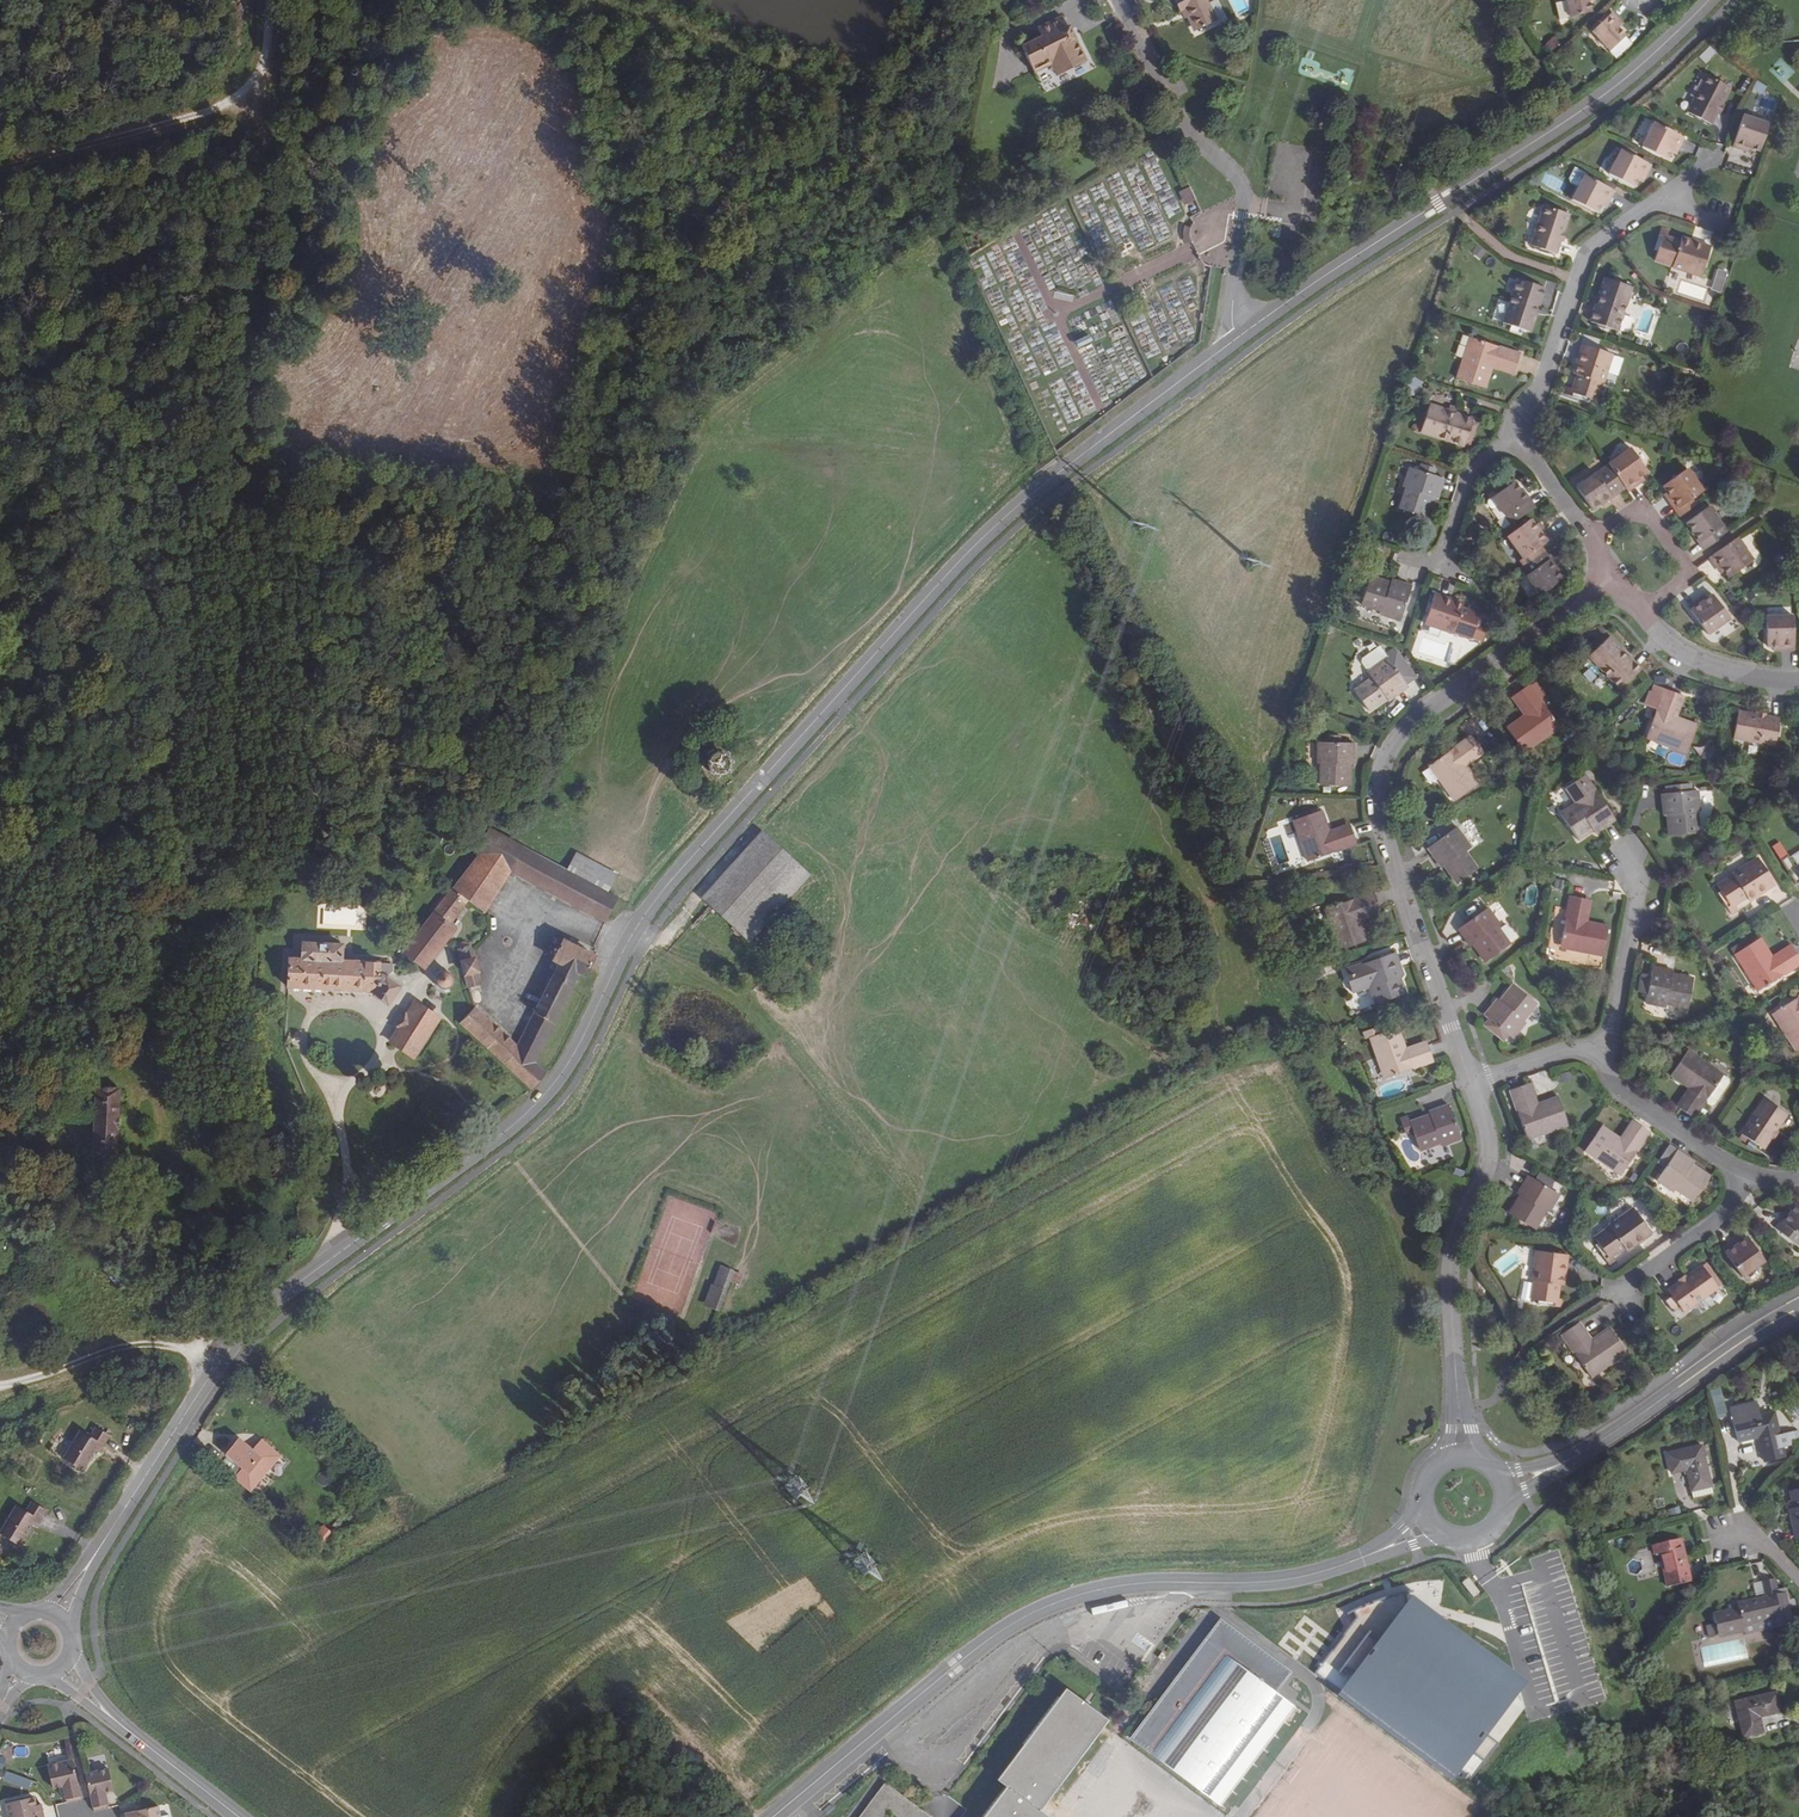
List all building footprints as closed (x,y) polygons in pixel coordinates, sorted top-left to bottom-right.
[(1206,0),(1174,0),(1181,13),(1186,10),(1196,31),(1217,22),(1206,0)] [(1564,19),(1589,13),(1586,2),(1586,0),(1560,0),(1564,19)] [(1610,52),(1625,37),(1618,29),(1615,26),(1619,22),(1612,13),(1591,32),(1610,52)] [(1038,28),(1043,37),(1023,46),(1036,71),(1051,64),(1057,75),(1086,60),(1068,26),(1065,28),(1060,17),(1038,28)] [(1552,36),(1545,45),(1553,51),(1560,41),(1552,36)] [(1633,45),(1625,37),(1610,52),(1617,59),(1633,45)] [(1730,88),(1707,76),(1689,113),(1712,125),(1730,88)] [(1768,123),(1742,114),(1731,147),(1745,151),(1747,147),(1759,151),(1768,123)] [(1685,139),(1655,123),(1642,149),(1667,162),(1674,150),(1678,152),(1685,139)] [(1651,166),(1621,150),(1608,175),(1634,188),(1640,177),(1644,179),(1651,166)] [(1614,192),(1584,176),(1571,201),(1596,215),(1603,202),(1607,205),(1614,192)] [(1189,186),(1179,191),(1182,198),(1187,195),(1190,201),(1195,198),(1189,186)] [(1565,217),(1540,209),(1527,248),(1553,256),(1565,217)] [(1658,237),(1661,237),(1653,260),(1671,266),(1671,267),(1701,277),(1711,247),(1681,237),(1679,241),(1666,237),(1668,231),(1661,228),(1658,237)] [(1471,254),(1480,260),(1486,251),(1477,245),(1471,254)] [(1718,268),(1711,289),(1721,292),(1728,272),(1718,268)] [(1617,332),(1631,287),(1604,278),(1590,322),(1617,332)] [(1510,302),(1499,298),(1491,319),(1530,333),(1537,313),(1534,313),(1537,306),(1539,306),(1545,289),(1517,279),(1510,302)] [(1520,355),(1470,338),(1456,380),(1484,389),(1491,369),(1492,365),(1514,372),(1520,355)] [(1572,394),(1589,399),(1596,402),(1602,383),(1603,383),(1612,355),(1582,345),(1572,374),(1577,375),(1572,388),(1566,386),(1563,395),(1571,398),(1572,394)] [(1619,373),(1623,358),(1614,355),(1610,371),(1619,373)] [(1491,369),(1512,376),(1514,372),(1492,365),(1491,369)] [(1571,398),(1588,403),(1589,399),(1572,394),(1571,398)] [(1448,411),(1429,405),(1420,432),(1464,447),(1473,420),(1455,414),(1455,415),(1447,413),(1448,411)] [(1571,412),(1560,409),(1556,420),(1567,423),(1571,412)] [(1630,448),(1608,465),(1610,467),(1625,489),(1628,493),(1640,484),(1637,480),(1648,472),(1630,448)] [(1612,498),(1625,489),(1610,467),(1598,477),(1596,474),(1576,488),(1592,510),(1612,496),(1612,498)] [(1437,500),(1444,479),(1435,477),(1427,474),(1410,468),(1402,488),(1405,489),(1398,510),(1427,520),(1434,499),(1437,500)] [(1437,471),(1428,468),(1427,474),(1435,477),(1437,471)] [(1671,497),(1667,499),(1681,517),(1694,507),(1690,502),(1703,492),(1687,469),(1663,486),(1671,497)] [(1507,515),(1512,523),(1535,507),(1529,499),(1526,501),(1519,491),(1520,490),(1514,481),(1491,497),(1505,516),(1507,515)] [(1708,507),(1686,523),(1703,549),(1733,529),(1728,521),(1722,526),(1708,507)] [(1522,559),(1516,563),(1521,569),(1545,552),(1541,546),(1550,540),(1542,528),(1539,531),(1530,519),(1507,536),(1522,559)] [(1729,578),(1752,561),(1736,538),(1708,558),(1717,570),(1721,567),(1729,578)] [(1548,559),(1550,558),(1545,552),(1521,569),(1540,596),(1562,580),(1548,559)] [(1391,581),(1390,583),(1370,577),(1360,605),(1381,612),(1380,615),(1401,622),(1411,588),(1391,581)] [(1462,608),(1463,605),(1434,595),(1424,625),(1453,635),(1454,633),(1482,643),(1485,634),(1478,632),(1485,609),(1478,607),(1475,613),(1462,608)] [(1702,602),(1700,598),(1687,607),(1708,635),(1730,619),(1712,595),(1702,602)] [(1794,616),(1765,617),(1766,647),(1780,647),(1781,651),(1795,650),(1794,616)] [(1622,653),(1624,651),(1610,636),(1588,656),(1620,690),(1641,670),(1629,657),(1627,658),(1622,653)] [(1380,648),(1359,663),(1367,674),(1388,659),(1380,648)] [(1387,657),(1388,659),(1367,674),(1371,679),(1354,692),(1369,712),(1386,699),(1388,702),(1409,688),(1407,685),(1416,678),(1396,650),(1387,657)] [(1366,673),(1351,682),(1354,687),(1369,678),(1366,673)] [(1530,687),(1529,685),(1514,696),(1528,714),(1524,717),(1507,729),(1524,754),(1560,728),(1540,700),(1545,696),(1536,683),(1530,687)] [(1664,689),(1653,685),(1651,691),(1661,695),(1664,689)] [(1687,754),(1697,726),(1677,718),(1672,717),(1680,695),(1664,689),(1661,695),(1651,691),(1646,706),(1656,710),(1645,738),(1687,754)] [(1677,718),(1685,697),(1680,695),(1672,717),(1677,718)] [(1514,696),(1510,698),(1524,717),(1528,714),(1514,696)] [(1775,746),(1780,720),(1766,718),(1756,716),(1738,712),(1733,738),(1775,746)] [(1467,767),(1464,763),(1482,750),(1472,736),(1429,766),(1455,802),(1480,784),(1467,767)] [(1353,766),(1354,744),(1318,743),(1318,764),(1320,764),(1320,786),(1350,787),(1350,766),(1353,766)] [(1696,755),(1711,760),(1714,749),(1699,744),(1696,755)] [(1467,767),(1485,754),(1482,750),(1464,763),(1467,767)] [(1669,765),(1682,763),(1680,753),(1668,755),(1669,765)] [(720,755),(716,755),(715,755),(712,755),(710,757),(708,759),(707,760),(706,763),(706,766),(707,768),(709,771),(711,773),(713,774),(717,774),(720,773),(722,772),(725,770),(726,766),(726,763),(725,761),(723,758),(720,755)] [(1586,774),(1564,789),(1574,804),(1596,790),(1597,790),(1586,774)] [(1679,793),(1691,792),(1690,785),(1678,786),(1679,793)] [(1679,793),(1678,786),(1666,787),(1667,794),(1679,793)] [(1595,834),(1616,820),(1596,790),(1574,804),(1560,814),(1577,841),(1593,831),(1595,834)] [(1700,812),(1698,792),(1691,792),(1679,793),(1667,794),(1661,795),(1664,817),(1667,816),(1669,837),(1699,834),(1697,812),(1700,812)] [(1307,862),(1357,845),(1351,828),(1329,836),(1328,831),(1321,811),(1292,821),(1307,862)] [(1351,828),(1349,824),(1328,831),(1329,836),(1351,828)] [(557,864),(506,837),(489,828),(476,853),(507,873),(530,884),(529,888),(537,892),(540,889),(565,902),(563,907),(574,912),(576,908),(598,919),(611,892),(597,885),(557,864)] [(1471,849),(1456,828),(1428,848),(1442,868),(1445,867),(1457,885),(1478,870),(1465,852),(1471,849)] [(709,906),(771,839),(762,831),(701,898),(709,906)] [(750,943),(811,876),(771,839),(709,906),(750,943)] [(1786,855),(1779,844),(1772,848),(1780,860),(1786,855)] [(565,848),(557,864),(597,885),(605,868),(565,848)] [(465,901),(480,912),(507,873),(476,853),(449,889),(465,901)] [(1794,868),(1786,855),(1780,860),(1795,885),(1798,882),(1798,865),(1794,868)] [(1720,892),(1717,894),(1730,915),(1738,910),(1735,905),(1746,897),(1749,901),(1774,884),(1758,858),(1732,874),(1733,875),(1716,886),(1720,892)] [(1564,889),(1564,879),(1554,879),(1554,889),(1564,889)] [(465,901),(449,889),(424,922),(443,941),(452,929),(447,924),(465,901)] [(1338,951),(1368,941),(1361,921),(1359,917),(1380,910),(1374,893),(1325,910),(1338,951)] [(1604,956),(1609,927),(1588,922),(1583,921),(1587,900),(1570,896),(1560,948),(1604,956)] [(1588,922),(1592,900),(1587,900),(1583,921),(1588,922)] [(1497,927),(1500,925),(1487,908),(1458,929),(1471,947),(1473,946),(1485,962),(1510,945),(1497,927)] [(1361,921),(1381,914),(1380,910),(1359,917),(1361,921)] [(779,932),(790,920),(781,912),(770,924),(779,932)] [(424,922),(410,941),(431,957),(443,941),(424,922)] [(476,1007),(471,1012),(461,1024),(532,1089),(546,1074),(537,1065),(582,970),(586,973),(597,952),(563,935),(553,954),(556,957),(519,1045),(476,1007)] [(1798,965),(1798,958),(1793,948),(1773,961),(1771,957),(1760,938),(1734,954),(1758,991),(1798,965)] [(389,971),(389,961),(341,957),(341,941),(302,940),(300,955),(287,956),(284,987),(372,989),(372,994),(385,1001),(396,985),(386,975),(389,971)] [(424,968),(431,957),(410,941),(402,951),(424,968)] [(474,985),(465,947),(462,947),(460,942),(453,944),(464,987),(474,985)] [(1793,948),(1790,944),(1771,957),(1773,961),(1793,948)] [(1404,977),(1395,953),(1361,965),(1370,989),(1376,1006),(1406,994),(1400,979),(1404,977)] [(1352,995),(1370,989),(1361,965),(1360,964),(1343,970),(1352,995)] [(1674,973),(1652,968),(1645,1004),(1666,1007),(1667,1004),(1688,1009),(1694,979),(1673,975),(1674,973)] [(433,981),(433,984),(453,986),(454,977),(448,976),(448,975),(447,973),(446,972),(444,971),(441,970),(439,970),(437,971),(434,975),(433,977),(433,981)] [(1484,1016),(1489,1020),(1484,1026),(1503,1041),(1508,1036),(1512,1040),(1525,1023),(1523,1021),(1537,1004),(1513,985),(1499,1001),(1497,1000),(1484,1016)] [(1798,1049),(1798,997),(1773,1014),(1796,1051),(1798,1049)] [(388,1041),(410,1056),(436,1018),(415,1003),(407,1014),(404,1012),(394,1026),(398,1028),(388,1041)] [(1384,1079),(1434,1062),(1428,1045),(1406,1053),(1405,1049),(1398,1028),(1370,1038),(1384,1079)] [(1428,1045),(1426,1041),(1405,1049),(1406,1053),(1428,1045)] [(1724,1076),(1686,1051),(1670,1075),(1688,1088),(1691,1090),(1679,1109),(1694,1120),(1724,1076)] [(1651,1066),(1641,1059),(1634,1069),(1644,1076),(1651,1066)] [(1539,1103),(1531,1083),(1527,1084),(1535,1105),(1539,1103)] [(1568,1125),(1558,1097),(1539,1103),(1535,1105),(1527,1084),(1509,1091),(1527,1140),(1568,1125)] [(118,1089),(93,1088),(89,1155),(115,1155),(118,1089)] [(1688,1088),(1675,1107),(1679,1109),(1691,1090),(1688,1088)] [(1787,1114),(1764,1100),(1741,1135),(1747,1139),(1745,1142),(1743,1145),(1754,1152),(1758,1146),(1763,1149),(1771,1138),(1776,1130),(1787,1114)] [(1429,1115),(1409,1122),(1413,1131),(1420,1151),(1440,1144),(1441,1147),(1461,1139),(1449,1106),(1428,1113),(1429,1115)] [(1407,1118),(1399,1121),(1404,1135),(1413,1131),(1409,1122),(1407,1118)] [(1635,1122),(1631,1119),(1619,1138),(1623,1140),(1635,1122)] [(1621,1176),(1651,1132),(1635,1122),(1623,1140),(1619,1138),(1601,1126),(1584,1151),(1621,1176)] [(1694,1163),(1676,1151),(1655,1180),(1673,1192),(1675,1189),(1693,1202),(1711,1177),(1693,1165),(1694,1163)] [(1517,1195),(1519,1196),(1508,1215),(1534,1230),(1546,1211),(1549,1213),(1559,1195),(1528,1176),(1517,1195)] [(1797,1203),(1776,1230),(1798,1247),(1798,1204),(1797,1203)] [(1609,1226),(1609,1227),(1593,1238),(1597,1244),(1595,1246),(1609,1266),(1616,1261),(1613,1256),(1624,1248),(1626,1252),(1652,1234),(1634,1208),(1609,1226)] [(1741,1241),(1739,1237),(1722,1249),(1742,1277),(1765,1261),(1748,1236),(1741,1241)] [(1531,1282),(1533,1282),(1530,1300),(1541,1302),(1541,1305),(1563,1308),(1564,1299),(1558,1298),(1560,1285),(1563,1286),(1568,1255),(1536,1251),(1531,1282)] [(713,1286),(727,1291),(730,1281),(734,1271),(720,1266),(713,1286)] [(1718,1287),(1702,1266),(1687,1278),(1678,1283),(1667,1291),(1672,1297),(1664,1301),(1672,1313),(1679,1308),(1683,1312),(1718,1287)] [(737,1273),(734,1271),(730,1281),(735,1283),(740,1285),(743,1275),(737,1273)] [(1684,1275),(1676,1280),(1678,1283),(1687,1278),(1684,1275)] [(713,1286),(711,1285),(703,1306),(720,1312),(727,1291),(713,1286)] [(1593,1340),(1580,1322),(1576,1324),(1589,1343),(1593,1340)] [(1626,1353),(1610,1328),(1593,1340),(1589,1343),(1576,1324),(1561,1335),(1590,1378),(1626,1353)] [(1724,1398),(1714,1400),(1717,1411),(1726,1409),(1724,1398)] [(1731,1407),(1738,1442),(1759,1437),(1765,1463),(1783,1458),(1781,1448),(1794,1445),(1793,1439),(1798,1437),(1798,1431),(1778,1435),(1773,1412),(1759,1415),(1756,1402),(1731,1407)] [(96,1428),(91,1437),(80,1431),(64,1458),(83,1470),(95,1450),(99,1452),(109,1436),(96,1428)] [(241,1468),(234,1476),(251,1491),(282,1456),(261,1438),(252,1449),(239,1438),(226,1455),(241,1468)] [(1710,1486),(1701,1446),(1667,1453),(1671,1473),(1686,1470),(1691,1490),(1710,1486)] [(1790,1491),(1792,1499),(1787,1500),(1796,1539),(1798,1539),(1798,1489),(1790,1491)] [(32,1503),(26,1512),(16,1506),(0,1533),(19,1544),(31,1525),(35,1527),(45,1512),(32,1503)] [(333,1534),(323,1526),(309,1542),(320,1551),(333,1534)] [(1667,1588),(1690,1582),(1680,1539),(1652,1545),(1654,1556),(1659,1555),(1667,1588)] [(1474,1599),(1481,1593),(1469,1578),(1462,1584),(1474,1599)] [(1763,1593),(1761,1594),(1762,1599),(1763,1598),(1763,1600),(1785,1595),(1791,1618),(1798,1616),(1794,1600),(1790,1601),(1786,1588),(1778,1590),(1775,1579),(1760,1582),(1763,1593)] [(1773,1626),(1792,1622),(1791,1618),(1785,1595),(1763,1600),(1763,1598),(1762,1599),(1736,1605),(1737,1609),(1713,1614),(1715,1624),(1705,1626),(1707,1638),(1718,1636),(1718,1638),(1744,1631),(1745,1634),(1773,1628),(1773,1626)] [(1457,1786),(1533,1688),(1412,1599),(1341,1694),(1457,1786)] [(1224,1807),(1295,1703),(1278,1692),(1293,1670),(1216,1618),(1130,1743),(1224,1807)] [(1309,1644),(1300,1660),(1316,1669),(1325,1654),(1309,1644)] [(1593,1651),(1580,1654),(1584,1668),(1597,1665),(1593,1651)] [(1108,1719),(1065,1687),(996,1779),(1005,1785),(982,1816),(1048,1816),(1049,1816),(1040,1810),(1103,1725),(1108,1719)] [(1780,1712),(1775,1693),(1735,1702),(1743,1737),(1762,1732),(1759,1717),(1780,1712)] [(67,1802),(82,1798),(72,1758),(48,1764),(54,1787),(63,1785),(67,1802)] [(84,1769),(94,1810),(109,1807),(105,1790),(115,1787),(109,1764),(84,1769)] [(3,1780),(28,1790),(31,1780),(6,1771),(3,1780)] [(885,1783),(859,1816),(885,1816),(889,1812),(896,1816),(931,1816),(885,1783)] [(12,1816),(47,1816),(46,1809),(40,1810),(38,1805),(36,1797),(9,1804),(12,1816)] [(120,1814),(121,1816),(164,1816),(160,1805),(120,1814)]
